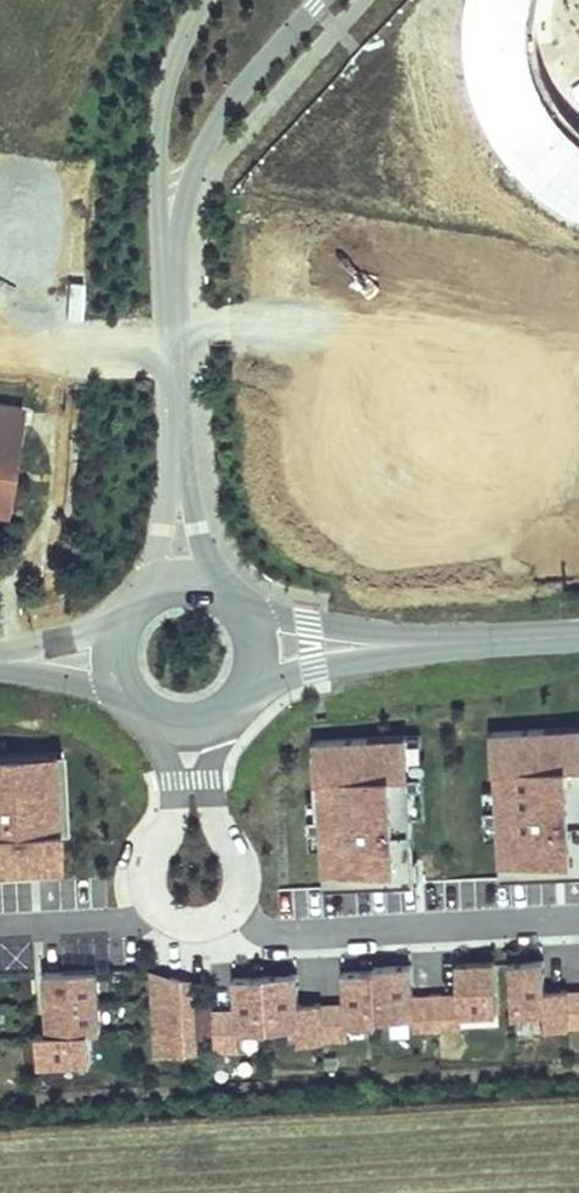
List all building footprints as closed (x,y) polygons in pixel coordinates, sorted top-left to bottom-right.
[(570,131),(545,99),(531,61),(529,21),(534,0),(470,0),(466,38),(471,83),(486,126),(510,165),(542,197),(578,220),(578,138),(570,131)] [(17,410),(0,407),(0,501),(6,502),(17,410)] [(490,730),(502,879),(578,878),(578,723),(490,730)] [(316,736),(326,882),(415,878),(407,732),(316,736)] [(0,743),(0,863),(24,861),(24,859),(66,857),(64,819),(71,819),(66,740),(0,743)] [(101,958),(49,961),(51,1020),(42,1021),(44,1054),(96,1051),(93,1019),(105,1018),(101,958)] [(462,989),(463,1015),(500,1015),(498,961),(460,960),(462,989)] [(512,965),(513,1016),(543,1016),(544,977),(544,964),(512,965)] [(568,977),(569,1025),(578,1024),(578,976),(568,977)] [(352,995),(352,1029),(383,1029),(382,977),(351,978),(352,995)] [(382,977),(383,1029),(413,1028),(413,990),(413,977),(382,977)] [(569,1025),(568,977),(544,977),(543,1016),(543,1025),(569,1025)] [(239,1003),(239,1037),(270,1036),(269,985),(238,985),(239,1003)] [(269,985),(270,1036),(300,1036),(300,997),(301,985),(269,985)] [(439,1038),(438,989),(413,990),(413,1028),(413,1038),(439,1038)] [(463,1015),(462,989),(438,989),(439,1038),(463,1037),(463,1015)] [(157,992),(158,1044),(191,1042),(188,990),(157,992)] [(352,1029),(352,995),(325,997),(326,1045),(352,1043),(352,1029)] [(326,1045),(325,997),(300,997),(300,1036),(300,1046),(326,1045)] [(239,1037),(239,1003),(213,1003),(213,1051),(239,1051),(239,1037)]
